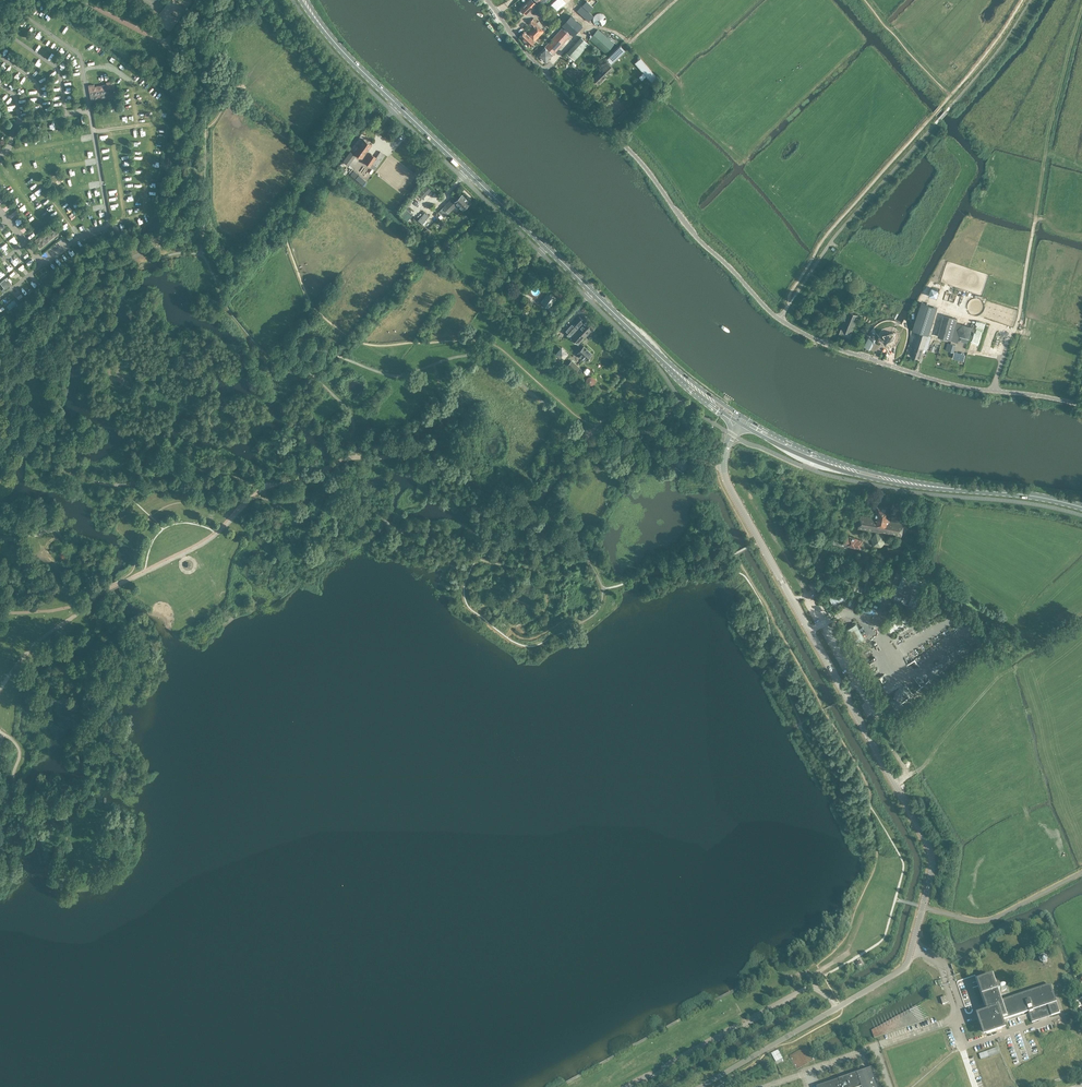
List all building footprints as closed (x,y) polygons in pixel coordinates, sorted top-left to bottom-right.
[(536,4),(532,0),(529,0),(521,9),(526,14),(536,4)] [(593,7),(586,1),(577,10),(589,21),(594,16),(589,12),(593,7)] [(607,14),(594,13),(594,25),(606,25),(607,14)] [(582,26),(571,15),(562,25),(573,35),(582,26)] [(529,47),(545,31),(537,23),(538,22),(534,18),(528,23),(532,27),(527,32),(527,31),(526,32),(524,31),(520,36),(527,42),(526,44),(529,47)] [(553,55),(570,36),(562,28),(545,47),(538,55),(538,56),(538,57),(540,58),(541,58),(542,59),(542,60),(544,62),(545,61),(546,62),(553,54),(553,55)] [(614,44),(599,30),(598,29),(590,39),(606,53),(614,44)] [(575,60),(589,44),(581,37),(567,53),(575,60)] [(620,45),(607,58),(611,63),(625,50),(620,45)] [(640,58),(636,62),(645,72),(643,73),(639,77),(642,80),(646,76),(647,75),(653,81),(657,78),(640,58)] [(606,77),(613,69),(608,63),(592,79),(598,84),(604,78),(605,79),(606,78),(606,77)] [(115,97),(112,81),(107,82),(107,84),(94,86),(94,84),(88,85),(91,101),(103,99),(115,97)] [(362,159),(372,145),(364,139),(354,153),(362,159)] [(375,170),(385,155),(380,151),(376,157),(371,154),(365,163),(375,170)] [(349,165),(356,156),(354,154),(352,153),(349,157),(348,156),(344,161),(349,165)] [(351,174),(363,184),(367,180),(355,170),(351,174)] [(419,195),(426,186),(424,184),(417,193),(419,195)] [(423,198),(432,189),(430,187),(421,196),(423,198)] [(446,216),(457,204),(462,209),(470,202),(462,194),(455,201),(452,198),(440,210),(446,216)] [(408,210),(403,216),(408,220),(413,214),(408,210)] [(19,224),(24,220),(20,215),(16,219),(19,224)] [(50,240),(59,232),(53,225),(34,240),(40,248),(50,240)] [(10,274),(15,279),(20,275),(15,269),(10,274)] [(48,273),(40,279),(43,282),(51,276),(48,273)] [(5,289),(12,284),(7,278),(0,283),(5,289)] [(562,295),(555,287),(551,291),(558,299),(562,295)] [(936,299),(939,291),(931,288),(928,296),(936,299)] [(19,289),(13,293),(19,301),(24,297),(19,289)] [(947,291),(942,305),(952,308),(953,304),(957,305),(960,295),(947,291)] [(549,309),(555,300),(548,295),(541,303),(549,309)] [(984,308),(985,306),(984,304),(984,303),(983,301),(982,300),(980,298),(979,297),(977,297),(975,297),(974,297),(973,297),(971,298),(970,298),(968,300),(967,301),(966,303),(966,305),(965,307),(966,308),(966,309),(966,310),(967,312),(968,313),(970,314),(971,315),(972,315),(973,316),(974,316),(975,316),(977,316),(979,315),(980,314),(982,313),(983,312),(984,310),(984,308)] [(14,300),(6,306),(9,310),(17,304),(14,300)] [(928,335),(937,308),(921,302),(912,330),(918,332),(910,355),(920,359),(924,348),(927,349),(931,336),(928,335)] [(523,319),(529,312),(525,308),(519,316),(523,319)] [(851,333),(859,316),(848,311),(841,329),(839,334),(849,339),(851,333)] [(578,344),(592,330),(596,326),(588,319),(584,323),(582,322),(584,320),(579,316),(565,332),(569,336),(578,326),(579,328),(571,337),(578,344)] [(968,338),(971,326),(948,320),(942,340),(957,344),(959,335),(968,338)] [(895,338),(893,334),(894,331),(892,330),(891,332),(890,332),(886,333),(884,337),(885,341),(889,343),(893,342),(895,338)] [(870,350),(875,340),(869,337),(864,347),(870,350)] [(562,346),(556,353),(563,360),(569,353),(562,346)] [(592,353),(584,346),(577,353),(586,361),(592,353)] [(580,368),(572,360),(567,365),(575,372),(580,368)] [(589,376),(587,384),(594,385),(596,378),(589,376)] [(642,449),(637,445),(629,457),(634,460),(642,449)] [(683,459),(680,457),(677,455),(673,461),(684,469),(688,463),(683,459)] [(904,523),(889,520),(891,509),(878,507),(876,518),(861,515),(859,528),(878,532),(878,533),(878,534),(881,534),(882,534),(882,532),(902,536),(904,523)] [(884,535),(884,534),(882,534),(881,534),(878,534),(878,533),(876,533),(875,533),(874,534),(873,534),(872,535),(872,536),(872,537),(871,537),(871,538),(871,539),(871,540),(871,541),(871,542),(872,543),(872,544),(873,545),(874,546),(874,547),(875,547),(876,548),(877,548),(878,548),(879,548),(880,548),(881,547),(882,547),(883,547),(883,546),(884,546),(885,545),(885,544),(886,543),(886,542),(886,541),(886,540),(886,539),(886,538),(886,537),(886,536),(885,536),(885,535),(884,535)] [(861,547),(863,540),(858,539),(858,538),(850,536),(845,535),(842,543),(862,549),(862,548),(861,547)] [(902,557),(904,550),(888,547),(886,554),(902,557)] [(193,565),(193,564),(193,563),(193,562),(192,562),(192,561),(191,561),(191,560),(190,560),(189,560),(188,560),(187,560),(186,560),(186,561),(185,561),(185,562),(184,562),(184,563),(184,564),(184,565),(184,566),(184,567),(185,567),(185,568),(186,568),(186,569),(187,569),(188,569),(189,569),(190,569),(191,569),(191,568),(192,568),(192,567),(193,567),(193,566),(193,565)] [(894,570),(868,561),(865,570),(891,578),(894,570)] [(863,591),(864,591),(869,593),(873,582),(866,580),(864,588),(854,584),(852,589),(862,592),(863,591)] [(843,601),(838,593),(829,598),(834,607),(843,601)] [(875,615),(877,609),(864,605),(862,610),(875,615)] [(966,641),(977,641),(977,636),(971,636),(971,623),(963,623),(963,632),(967,632),(967,636),(966,636),(966,641)] [(864,638),(856,624),(846,629),(854,644),(864,638)] [(1002,1002),(993,976),(977,982),(986,1008),(988,1007),(988,1008),(990,1012),(989,1012),(989,1013),(989,1014),(990,1014),(991,1014),(981,1018),(986,1033),(1002,1028),(999,1021),(1029,1011),(1029,1012),(1029,1013),(1030,1013),(1030,1012),(1033,1011),(1033,1012),(1035,1016),(1031,1018),(1032,1022),(1059,1013),(1050,986),(1002,1002)] [(815,1059),(807,1046),(789,1056),(797,1069),(813,1060),(815,1059)] [(998,1047),(979,1053),(981,1059),(1000,1053),(998,1047)] [(778,1049),(772,1053),(776,1061),(782,1058),(778,1049)] [(877,1082),(872,1069),(819,1086),(878,1086),(877,1082)]
